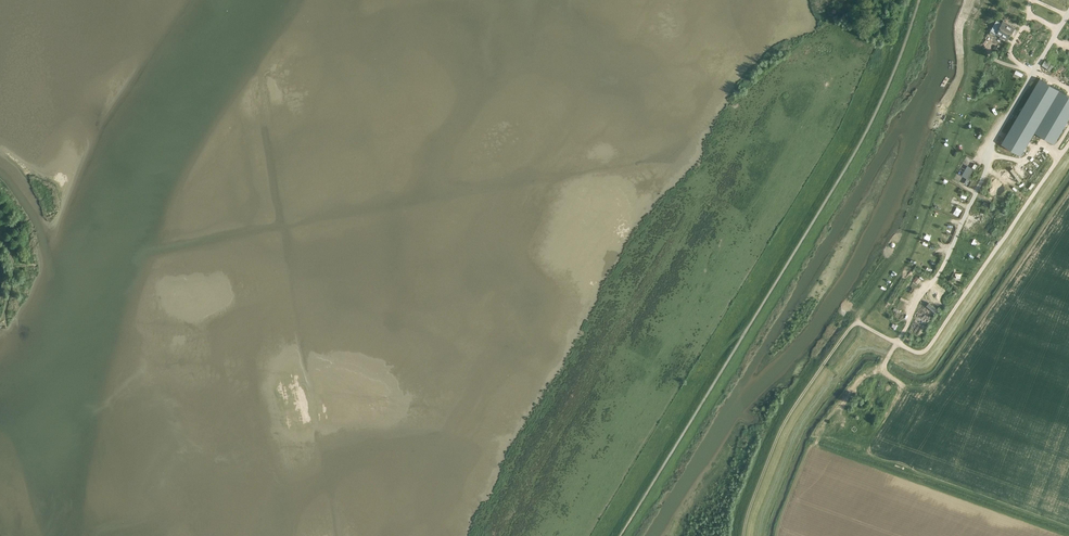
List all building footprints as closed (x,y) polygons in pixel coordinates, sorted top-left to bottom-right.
[(990,31),(987,36),(990,32),(993,27),(997,30),(996,32),(1002,35),(1002,34),(1008,37),(1007,40),(1006,41),(1006,42),(1003,46),(1006,42),(1009,38),(1011,34),(1012,35),(1013,35),(1014,34),(1015,34),(1015,33),(1015,32),(1014,31),(1013,30),(1014,29),(1011,27),(1012,26),(1008,24),(1008,25),(1002,22),(1002,23),(997,20),(992,27),(990,31)] [(1001,143),(1021,155),(1031,138),(1035,132),(1054,143),(1068,118),(1068,95),(1040,78),(1031,93),(1001,143)] [(969,166),(963,176),(968,179),(974,169),(969,166)]
